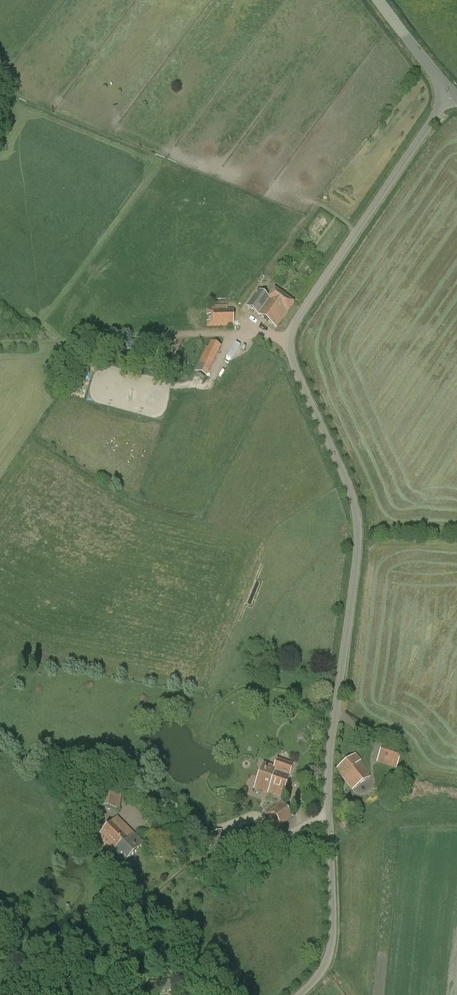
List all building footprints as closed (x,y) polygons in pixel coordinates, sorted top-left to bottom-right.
[(259,291),(248,307),(276,327),(294,303),(274,289),(269,297),(259,291)] [(207,327),(237,326),(236,309),(205,310),(206,316),(211,315),(212,322),(207,322),(207,327)] [(206,349),(216,354),(220,347),(209,341),(206,349)] [(210,368),(199,363),(195,370),(206,375),(210,368)] [(377,762),(396,768),(403,748),(384,742),(377,762)] [(355,754),(336,769),(352,790),(369,776),(358,762),(361,760),(355,754)] [(276,768),(268,791),(281,796),(292,765),(276,759),(274,767),(276,768)] [(268,791),(276,768),(274,767),(263,763),(254,788),(267,792),(268,791)] [(99,780),(96,807),(120,809),(122,794),(123,783),(99,780)] [(282,802),(266,813),(278,828),(293,817),(282,802)] [(98,836),(111,849),(115,845),(116,847),(118,845),(120,847),(127,839),(129,841),(133,837),(132,837),(115,820),(98,836)] [(115,845),(111,849),(113,852),(111,854),(123,865),(144,844),(135,835),(132,837),(133,837),(129,841),(127,839),(120,847),(118,845),(116,847),(115,845)] [(170,990),(170,980),(153,980),(153,990),(170,990)]
